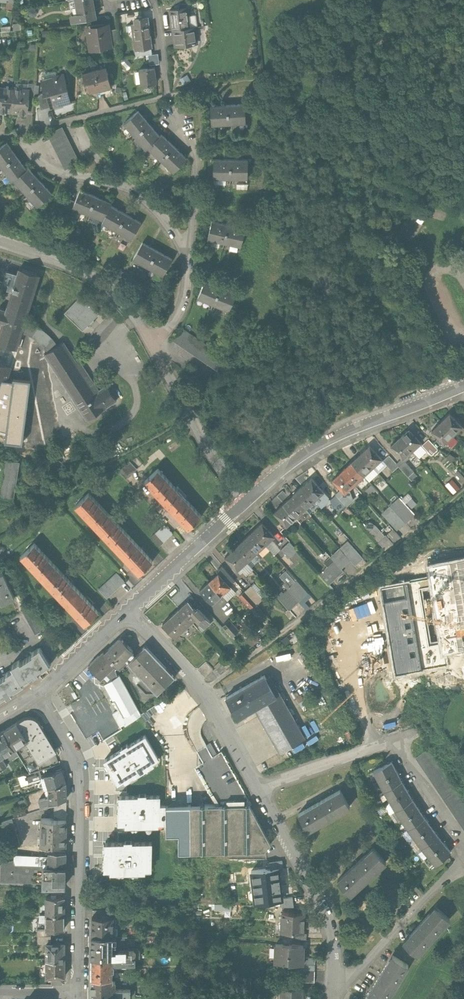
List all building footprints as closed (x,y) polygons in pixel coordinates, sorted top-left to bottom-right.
[(80,9),(70,10),(71,21),(98,17),(96,0),(95,0),(78,3),(80,9)] [(189,6),(171,7),(173,27),(174,27),(191,25),(189,6)] [(148,19),(128,21),(129,37),(132,36),(133,51),(150,50),(148,19)] [(109,24),(88,27),(91,49),(112,46),(109,24)] [(191,25),(174,27),(176,48),(196,46),(196,42),(203,41),(202,29),(195,30),(194,25),(191,25)] [(159,52),(149,53),(150,63),(160,62),(159,52)] [(110,84),(105,65),(83,71),(87,90),(110,84)] [(154,67),(137,69),(138,86),(156,84),(154,67)] [(73,97),(66,73),(44,80),(51,103),(73,97)] [(1,84),(0,91),(0,108),(14,110),(16,86),(1,84)] [(32,87),(16,86),(14,110),(30,111),(32,87)] [(247,105),(229,107),(230,123),(248,122),(247,105)] [(229,107),(211,108),(212,124),(230,123),(229,107)] [(151,128),(141,115),(128,125),(138,138),(151,128)] [(78,159),(62,128),(45,137),(61,168),(78,159)] [(162,140),(151,128),(138,138),(149,151),(151,149),(162,140)] [(175,149),(164,138),(162,140),(151,149),(164,161),(175,149)] [(6,142),(0,146),(0,162),(3,167),(17,158),(6,142)] [(187,161),(175,149),(164,161),(175,172),(187,161)] [(27,172),(17,158),(3,167),(15,183),(16,181),(27,172)] [(230,159),(212,159),(212,176),(230,176),(230,159)] [(248,159),(230,159),(230,176),(248,176),(248,159)] [(42,184),(29,171),(27,172),(16,181),(30,195),(42,184)] [(55,197),(42,184),(30,195),(44,209),(55,197)] [(98,198),(80,191),(77,199),(74,207),(92,214),(98,198)] [(74,207),(77,199),(69,196),(65,207),(73,210),(74,207)] [(92,214),(108,220),(114,207),(115,205),(98,198),(92,214)] [(121,230),(129,216),(114,207),(108,220),(107,222),(121,230)] [(402,226),(399,224),(396,227),(410,237),(417,228),(413,226),(422,214),(415,209),(402,226)] [(144,225),(129,216),(121,230),(136,239),(144,225)] [(228,227),(211,223),(207,239),(224,243),(228,227)] [(245,231),(228,227),(224,243),(241,247),(245,231)] [(158,252),(142,243),(134,257),(149,266),(158,252)] [(173,261),(158,252),(149,266),(164,275),(173,261)] [(1,325),(0,328),(0,342),(17,348),(22,331),(31,335),(51,352),(46,355),(91,425),(121,407),(110,390),(102,396),(67,342),(61,345),(45,330),(36,325),(26,321),(40,274),(19,268),(6,308),(0,306),(0,325),(1,325)] [(222,291),(205,284),(199,299),(215,306),(222,291)] [(237,298),(222,291),(215,306),(231,313),(237,298)] [(99,313),(82,295),(65,311),(83,330),(99,313)] [(212,353),(183,330),(174,341),(203,365),(212,353)] [(6,430),(5,440),(23,443),(32,378),(14,375),(13,380),(7,378),(11,365),(0,361),(0,428),(6,430)] [(449,412),(441,420),(453,434),(462,425),(449,412)] [(441,420),(432,429),(439,438),(437,440),(440,443),(443,441),(444,443),(453,434),(441,420)] [(409,428),(400,436),(412,450),(421,441),(409,428)] [(400,436),(391,444),(403,458),(404,460),(406,461),(410,458),(407,454),(412,450),(400,436)] [(429,438),(422,444),(431,454),(438,448),(429,438)] [(370,445),(361,453),(373,467),(382,459),(370,445)] [(361,453),(351,462),(363,475),(373,467),(361,453)] [(389,455),(383,461),(393,471),(399,466),(399,465),(389,455)] [(5,457),(0,486),(0,499),(13,501),(20,460),(5,457)] [(406,461),(404,460),(399,465),(399,466),(408,476),(414,471),(406,461)] [(351,462),(342,470),(354,484),(363,475),(351,462)] [(342,470),(333,478),(342,489),(345,492),(354,484),(342,470)] [(159,471),(143,486),(166,509),(181,493),(159,471)] [(312,478),(302,486),(315,500),(321,507),(328,501),(329,497),(324,491),(324,492),(312,478)] [(366,489),(371,494),(376,489),(371,484),(366,489)] [(302,486),(293,495),(305,508),(315,500),(302,486)] [(342,489),(336,494),(344,503),(350,498),(345,492),(342,489)] [(277,496),(283,503),(289,498),(283,491),(277,496)] [(408,491),(402,496),(407,500),(412,495),(408,491)] [(87,492),(72,508),(94,530),(110,514),(87,492)] [(181,493),(166,509),(188,531),(204,515),(181,493)] [(344,503),(336,494),(331,499),(330,501),(340,511),(346,505),(344,503)] [(289,498),(283,503),(296,517),(305,508),(293,495),(289,498)] [(278,508),(283,503),(277,496),(272,501),(278,508)] [(415,513),(400,496),(382,512),(397,529),(415,513)] [(278,508),(274,512),(283,522),(280,525),(283,528),(296,517),(283,503),(278,508)] [(110,514),(94,530),(116,552),(132,537),(110,514)] [(262,522),(253,531),(265,544),(275,536),(262,522)] [(174,534),(165,525),(153,536),(162,546),(174,534)] [(375,525),(369,531),(376,538),(379,542),(385,536),(375,525)] [(387,538),(391,544),(400,536),(395,530),(387,538)] [(253,531),(244,539),(256,553),(265,544),(253,531)] [(132,537),(116,552),(138,574),(154,559),(132,537)] [(244,539),(234,548),(246,561),(256,553),(244,539)] [(341,548),(351,559),(355,565),(364,558),(349,540),(341,548)] [(33,541),(18,556),(40,578),(56,563),(33,541)] [(290,541),(281,549),(285,554),(281,559),(288,567),(293,563),(289,558),(298,550),(290,541)] [(234,548),(225,556),(237,569),(246,561),(234,548)] [(331,557),(341,568),(351,559),(341,548),(331,557)] [(381,586),(396,673),(445,664),(443,650),(463,646),(463,556),(428,563),(431,577),(381,586)] [(344,571),(341,568),(331,557),(324,563),(328,567),(322,573),(329,581),(331,579),(333,581),(344,571)] [(56,563),(40,578),(62,601),(78,585),(56,563)] [(288,589),(299,601),(309,592),(298,579),(296,581),(286,570),(280,576),(286,582),(284,584),(288,589)] [(116,571),(99,588),(109,598),(126,581),(116,571)] [(209,581),(222,594),(231,586),(218,572),(209,581)] [(1,605),(14,599),(1,573),(0,573),(0,603),(1,605)] [(211,601),(213,602),(222,594),(209,581),(200,589),(208,597),(206,599),(209,603),(211,601)] [(78,585),(62,601),(84,623),(100,607),(78,585)] [(251,585),(245,591),(256,603),(258,604),(264,599),(251,585)] [(284,593),(282,591),(277,595),(289,609),(299,601),(288,589),(284,593)] [(256,603),(245,591),(240,596),(251,608),(256,603)] [(188,600),(179,608),(191,622),(196,618),(204,626),(210,620),(198,607),(196,608),(188,600)] [(191,622),(179,608),(163,622),(175,636),(183,630),(185,632),(189,629),(186,626),(191,622)] [(221,610),(216,614),(223,622),(228,617),(221,610)] [(230,618),(223,624),(234,635),(241,629),(230,618)] [(255,629),(261,636),(266,631),(260,625),(255,629)] [(252,643),(260,638),(255,632),(248,637),(252,643)] [(133,651),(121,637),(105,652),(116,663),(120,668),(128,661),(128,662),(135,655),(132,652),(133,651)] [(15,665),(25,680),(54,662),(43,644),(13,662),(15,665)] [(128,662),(138,672),(132,677),(137,683),(143,677),(158,693),(175,677),(145,645),(135,655),(128,662)] [(105,652),(104,651),(89,664),(101,677),(116,663),(105,652)] [(210,679),(214,678),(217,675),(213,671),(215,670),(207,661),(198,668),(206,677),(207,677),(208,677),(210,679)] [(27,683),(25,680),(15,665),(0,675),(0,700),(27,683)] [(89,713),(103,739),(122,728),(120,725),(140,713),(119,674),(105,683),(114,699),(89,713)] [(266,678),(265,676),(227,697),(239,718),(256,708),(281,753),(305,739),(270,676),(266,678)] [(207,744),(202,736),(201,735),(201,733),(201,732),(201,730),(201,728),(201,727),(202,726),(203,724),(204,723),(205,722),(206,721),(199,706),(197,707),(196,708),(194,710),(193,711),(191,713),(190,715),(189,716),(188,718),(188,720),(187,723),(187,725),(187,727),(187,729),(187,731),(188,733),(189,736),(189,737),(191,739),(203,761),(194,766),(216,804),(223,804),(225,802),(227,804),(245,804),(247,802),(249,804),(250,804),(251,806),(252,805),(222,750),(217,753),(213,755),(206,744),(207,744)] [(18,720),(28,737),(44,727),(38,718),(35,717),(30,715),(26,715),(18,720)] [(4,728),(15,745),(27,738),(28,737),(18,720),(4,728)] [(44,727),(28,737),(27,738),(30,744),(27,746),(30,749),(32,747),(41,760),(58,749),(44,727)] [(0,731),(0,754),(6,751),(11,757),(19,752),(15,745),(4,728),(0,731)] [(122,748),(105,758),(118,780),(124,776),(125,778),(153,763),(151,761),(158,757),(145,735),(128,745),(127,743),(121,746),(122,748)] [(213,755),(217,753),(210,742),(207,744),(206,744),(213,755)] [(417,756),(444,797),(455,790),(428,748),(417,756)] [(396,770),(392,760),(374,769),(379,779),(396,770)] [(42,774),(40,767),(30,770),(26,772),(29,781),(43,777),(42,774)] [(49,785),(66,780),(62,767),(45,771),(49,785)] [(402,780),(396,770),(379,779),(384,789),(402,780)] [(20,773),(23,782),(29,780),(26,771),(20,773)] [(67,796),(66,780),(49,785),(50,795),(39,798),(41,804),(67,796)] [(407,789),(402,780),(384,789),(390,799),(407,789)] [(350,806),(340,789),(298,813),(307,829),(350,806)] [(412,798),(407,789),(390,799),(396,809),(412,798)] [(444,797),(463,827),(463,803),(455,790),(444,797)] [(139,795),(119,795),(119,820),(126,820),(126,823),(158,823),(158,821),(166,821),(166,804),(159,804),(159,795),(146,795),(146,794),(139,794),(139,795)] [(15,816),(27,812),(25,806),(28,805),(26,797),(19,799),(21,807),(13,809),(15,816)] [(418,807),(412,798),(396,809),(402,818),(418,807)] [(67,817),(67,800),(55,804),(54,817),(67,817)] [(245,804),(227,804),(225,802),(223,804),(216,804),(205,804),(203,802),(201,804),(166,804),(166,821),(166,833),(179,833),(179,850),(265,850),(271,843),(251,806),(250,804),(249,804),(247,802),(245,804)] [(424,816),(418,807),(402,818),(408,827),(424,816)] [(431,825),(424,816),(408,827),(414,836),(431,825)] [(1,820),(9,848),(21,844),(12,817),(1,820)] [(54,817),(42,817),(41,843),(66,843),(67,817),(54,817)] [(437,834),(431,825),(414,836),(421,845),(437,834)] [(444,842),(437,834),(421,845),(428,854),(444,842)] [(125,841),(105,841),(105,866),(112,866),(112,869),(144,869),(144,867),(151,867),(151,841),(132,841),(132,840),(125,839),(125,841)] [(450,851),(444,842),(428,854),(435,863),(450,851)] [(385,861),(373,847),(337,879),(350,893),(385,861)] [(49,856),(15,854),(15,861),(16,862),(44,864),(49,864),(49,863),(65,864),(66,850),(50,849),(49,856)] [(37,879),(44,880),(44,864),(16,862),(15,861),(14,857),(2,861),(1,878),(38,881),(37,879)] [(279,867),(279,868),(283,868),(282,859),(270,861),(270,865),(271,868),(279,867)] [(65,884),(65,864),(49,863),(49,864),(44,864),(44,880),(44,883),(65,884)] [(267,868),(255,869),(256,882),(260,881),(260,888),(257,889),(258,900),(277,898),(278,901),(282,900),(281,898),(282,898),(282,897),(279,868),(279,867),(271,868),(270,865),(267,865),(267,868)] [(174,883),(174,896),(181,896),(181,889),(193,889),(193,884),(174,883)] [(47,895),(47,911),(65,911),(65,895),(57,895),(52,895),(47,895)] [(282,900),(282,905),(294,906),(293,895),(282,897),(282,898),(281,898),(282,900)] [(450,918),(436,905),(403,941),(417,954),(450,918)] [(65,911),(47,911),(47,912),(40,912),(40,918),(38,918),(38,926),(47,926),(47,927),(50,927),(65,927),(65,911)] [(304,912),(282,912),(281,932),(295,932),(304,932),(304,931),(304,912)] [(92,935),(112,936),(113,936),(114,916),(92,916),(92,935)] [(112,943),(112,936),(92,935),(92,956),(135,957),(139,957),(139,950),(117,950),(116,950),(116,952),(112,952),(112,943)] [(47,951),(47,958),(65,958),(65,941),(47,941),(47,951)] [(290,944),(275,944),(275,962),(289,963),(290,944)] [(290,944),(289,963),(302,963),(303,963),(303,957),(304,945),(290,944)] [(391,954),(366,993),(376,998),(387,998),(409,965),(391,954)] [(91,977),(112,977),(112,971),(114,971),(114,968),(113,968),(113,964),(112,964),(112,961),(116,963),(135,963),(135,957),(92,956),(91,964),(91,969),(91,977)] [(65,975),(65,958),(47,958),(47,975),(53,975),(62,975),(65,975)] [(314,970),(302,969),(301,981),(314,982),(314,970)] [(91,977),(91,998),(128,998),(131,998),(131,990),(117,990),(113,992),(112,989),(116,987),(116,981),(113,981),(113,977),(112,977),(91,977)] [(276,987),(276,998),(302,998),(302,988),(276,987)]
